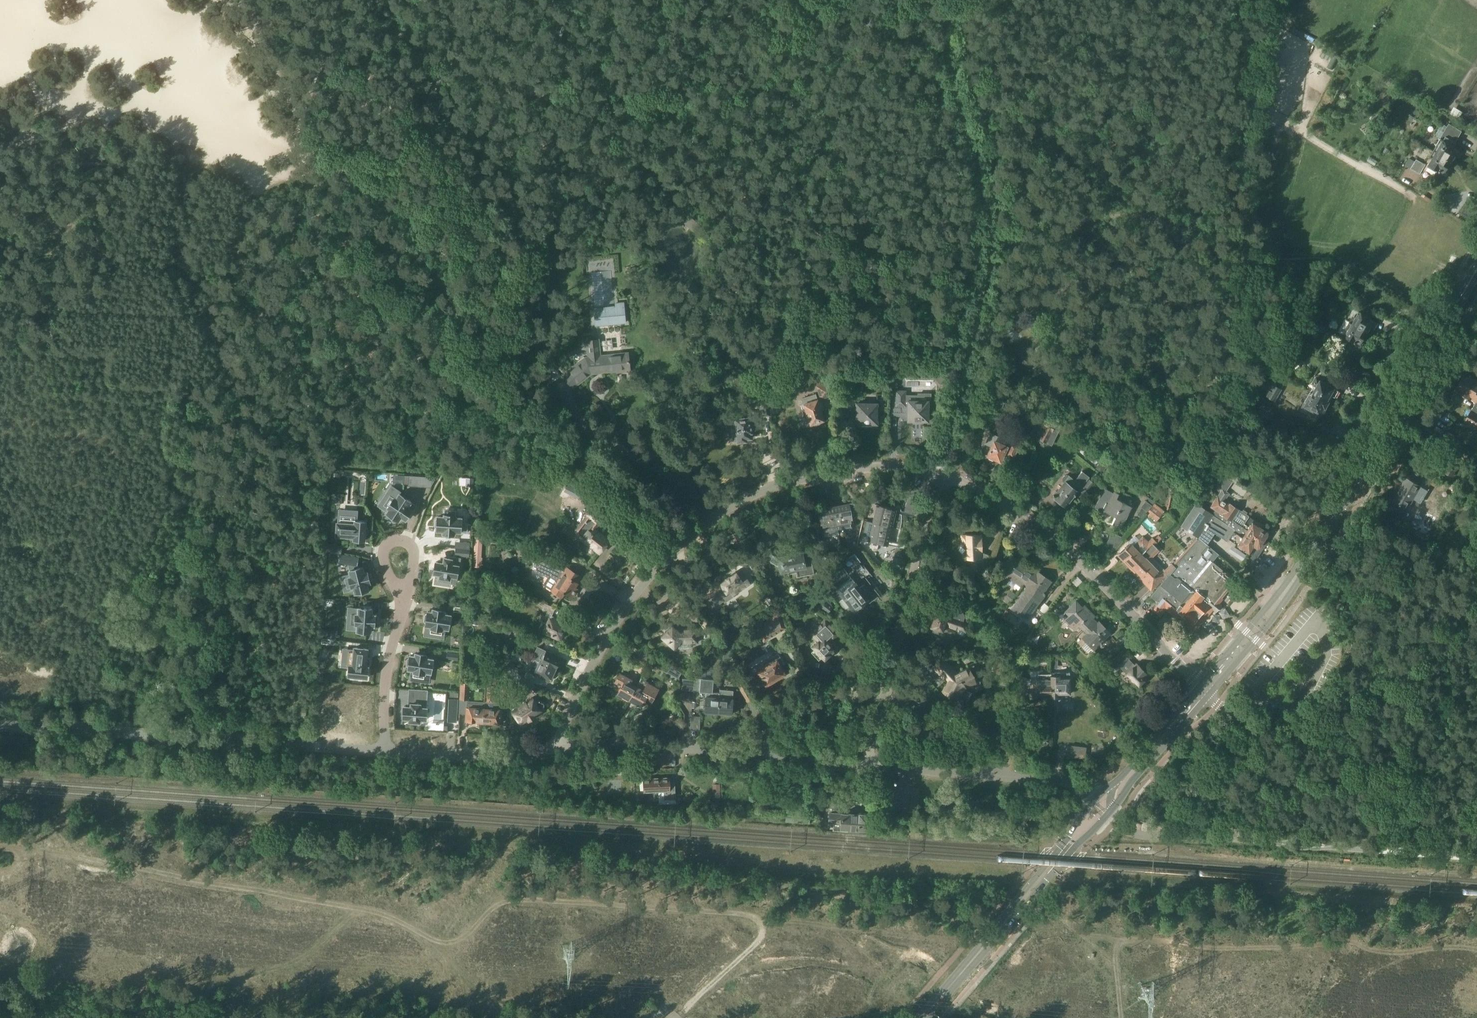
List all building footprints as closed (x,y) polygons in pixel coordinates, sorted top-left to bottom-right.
[(1379,113),(1365,124),(1369,129),(1372,126),(1373,125),(1382,118),(1379,113)] [(1450,124),(1448,127),(1443,124),(1436,136),(1442,139),(1438,146),(1440,147),(1437,152),(1453,161),(1456,155),(1459,157),(1462,151),(1456,148),(1457,147),(1452,144),(1454,140),(1456,142),(1462,131),(1450,124)] [(1374,129),(1372,126),(1369,129),(1365,132),(1367,135),(1374,129)] [(1437,152),(1430,164),(1430,165),(1429,166),(1437,171),(1437,169),(1441,171),(1441,169),(1446,172),(1453,161),(1437,152)] [(1402,164),(1411,169),(1420,174),(1426,164),(1416,159),(1415,161),(1409,158),(1408,160),(1405,158),(1402,164)] [(693,232),(700,226),(691,216),(684,222),(693,232)] [(1330,298),(1334,289),(1330,287),(1325,296),(1330,298)] [(595,308),(594,308),(595,326),(626,323),(624,302),(615,303),(616,306),(614,306),(614,305),(595,307),(595,308)] [(1372,318),(1373,317),(1365,312),(1360,310),(1352,305),(1345,317),(1369,331),(1372,326),(1375,327),(1378,321),(1372,318)] [(1365,337),(1369,331),(1345,317),(1338,330),(1356,341),(1357,340),(1362,343),(1366,338),(1365,337)] [(1311,330),(1321,335),(1326,326),(1316,321),(1311,330)] [(572,387),(591,373),(627,369),(627,371),(629,371),(627,353),(599,355),(597,339),(586,340),(587,357),(584,357),(562,374),(572,387)] [(1291,360),(1302,367),(1309,354),(1298,348),(1291,360)] [(555,367),(543,376),(550,384),(561,375),(555,367)] [(1464,373),(1460,380),(1462,381),(1457,390),(1462,393),(1461,395),(1469,400),(1470,398),(1476,401),(1476,379),(1467,373),(1466,375),(1464,373)] [(1314,392),(1330,401),(1333,395),(1336,396),(1340,390),(1318,377),(1315,382),(1319,384),(1314,392)] [(832,381),(817,386),(821,398),(836,393),(832,381)] [(1274,401),(1281,389),(1272,384),(1265,396),(1274,401)] [(994,400),(998,394),(989,389),(986,396),(994,400)] [(917,396),(906,396),(906,390),(890,390),(890,405),(896,405),(895,412),(902,413),(902,416),(903,416),(903,415),(908,415),(908,421),(913,421),(913,423),(923,423),(923,421),(928,422),(928,401),(917,401),(917,396)] [(1311,390),(1302,407),(1305,409),(1307,405),(1313,408),(1309,415),(1316,420),(1321,412),(1323,413),(1330,401),(1314,392),(1311,390)] [(855,393),(845,393),(844,409),(851,409),(851,418),(857,418),(856,424),(862,424),(862,426),(872,426),(872,424),(877,424),(877,403),(855,403),(855,393)] [(802,410),(804,417),(800,419),(803,427),(810,424),(813,423),(815,425),(820,423),(821,421),(824,420),(815,394),(802,398),(806,409),(802,410)] [(772,413),(781,412),(780,399),(771,400),(772,413)] [(1473,410),(1467,422),(1476,428),(1476,412),(1473,410)] [(751,423),(754,422),(753,411),(742,412),(743,418),(732,419),(730,422),(731,428),(733,430),(736,429),(738,441),(746,440),(746,438),(751,437),(750,432),(752,432),(751,423)] [(1038,439),(1041,440),(1044,442),(1046,443),(1047,441),(1051,433),(1056,424),(1043,417),(1038,426),(1044,428),(1040,437),(1038,439)] [(1325,438),(1327,433),(1321,430),(1318,434),(1325,438)] [(991,446),(987,456),(988,457),(989,459),(992,461),(994,460),(994,459),(1000,462),(1004,453),(1006,454),(1006,455),(1013,458),(1019,446),(1011,443),(990,433),(985,444),(991,446)] [(1100,462),(1095,468),(1101,472),(1102,474),(1107,468),(1105,467),(1104,466),(1104,465),(1100,462)] [(1447,466),(1444,473),(1454,476),(1457,470),(1447,466)] [(1064,481),(1065,481),(1057,491),(1056,490),(1052,494),(1065,504),(1068,501),(1069,501),(1089,476),(1082,471),(1075,480),(1069,475),(1068,475),(1068,474),(1067,474),(1066,474),(1065,475),(1064,475),(1063,476),(1063,477),(1063,478),(1063,479),(1063,480),(1064,481)] [(1219,473),(1213,482),(1220,487),(1223,488),(1226,491),(1232,482),(1226,478),(1219,473)] [(1421,485),(1407,477),(1394,501),(1407,509),(1421,485)] [(1090,478),(1083,486),(1081,488),(1086,492),(1094,482),(1090,478)] [(570,493),(578,499),(584,492),(575,486),(570,493)] [(1114,491),(1113,492),(1105,488),(1095,507),(1104,511),(1105,510),(1116,516),(1112,524),(1118,527),(1129,504),(1117,498),(1119,494),(1114,491)] [(396,499),(390,495),(384,505),(389,509),(387,513),(388,514),(389,517),(394,520),(397,519),(399,521),(401,517),(405,520),(411,511),(412,512),(416,506),(411,502),(399,494),(396,499)] [(1218,495),(1211,506),(1215,509),(1212,514),(1220,518),(1230,525),(1240,531),(1253,540),(1256,536),(1263,540),(1265,537),(1267,534),(1267,532),(1261,528),(1261,527),(1263,524),(1255,519),(1239,509),(1230,503),(1218,495)] [(1152,505),(1147,501),(1146,500),(1141,507),(1142,508),(1137,514),(1142,518),(1147,511),(1147,512),(1152,505)] [(833,506),(838,534),(839,534),(838,530),(852,527),(851,525),(850,519),(852,518),(851,514),(852,514),(852,511),(854,510),(853,503),(849,503),(833,506)] [(1165,510),(1155,503),(1146,514),(1149,516),(1149,515),(1157,521),(1165,510)] [(1197,503),(1183,524),(1200,535),(1205,526),(1212,531),(1220,518),(1212,514),(1197,503)] [(875,515),(873,522),(873,523),(892,527),(891,527),(900,529),(901,527),(901,523),(902,520),(902,517),(902,514),(901,511),(900,508),(900,505),(895,506),(895,509),(879,505),(876,516),(875,515)] [(833,506),(821,509),(817,509),(818,514),(820,524),(822,524),(823,530),(824,537),(838,534),(833,506)] [(591,508),(579,523),(581,524),(584,526),(581,529),(581,534),(588,538),(585,542),(590,545),(588,548),(588,550),(591,552),(594,552),(596,549),(600,552),(601,551),(604,550),(606,548),(605,546),(610,540),(595,529),(599,524),(604,518),(593,509),(592,508),(592,509),(591,508)] [(443,531),(443,533),(445,534),(448,534),(452,534),(454,534),(454,531),(467,532),(467,523),(461,523),(461,518),(455,517),(456,511),(445,510),(444,516),(438,516),(438,518),(436,520),(435,526),(437,528),(437,530),(443,531)] [(356,516),(341,515),(340,523),(337,522),(336,536),(354,537),(353,539),(365,540),(365,536),(367,534),(368,528),(366,526),(366,522),(355,521),(356,516)] [(1220,518),(1212,531),(1224,539),(1225,536),(1229,539),(1230,538),(1251,552),(1249,556),(1256,561),(1267,543),(1268,543),(1263,540),(1256,536),(1253,540),(1240,531),(1230,525),(1220,518)] [(873,523),(873,522),(867,521),(862,539),(884,544),(887,545),(891,527),(892,527),(873,523)] [(806,522),(793,526),(797,539),(810,535),(806,522)] [(1107,542),(1116,549),(1125,538),(1113,531),(1107,542)] [(981,534),(961,534),(961,543),(966,543),(967,558),(976,557),(976,570),(982,570),(989,555),(981,552),(981,551),(981,534)] [(1153,537),(1150,540),(1155,544),(1158,542),(1157,541),(1161,537),(1158,534),(1155,538),(1153,537)] [(737,535),(725,542),(733,554),(745,546),(737,535)] [(1126,548),(1117,556),(1129,568),(1139,559),(1138,558),(1142,554),(1142,553),(1146,549),(1143,547),(1149,541),(1143,535),(1138,540),(1137,541),(1133,545),(1131,543),(1126,548)] [(482,557),(482,537),(475,537),(474,562),(482,563),(482,557)] [(1150,596),(1146,600),(1152,605),(1156,601),(1158,603),(1166,609),(1186,625),(1187,626),(1188,626),(1190,628),(1195,628),(1212,607),(1213,608),(1217,602),(1216,601),(1228,586),(1227,586),(1233,579),(1212,562),(1219,554),(1207,544),(1198,537),(1197,537),(1173,563),(1175,565),(1169,573),(1168,573),(1166,575),(1150,596)] [(1139,559),(1129,568),(1150,590),(1152,588),(1165,574),(1166,575),(1168,573),(1169,573),(1175,565),(1173,563),(1172,563),(1165,569),(1152,556),(1153,555),(1159,549),(1155,544),(1150,540),(1149,541),(1143,547),(1146,549),(1142,553),(1142,554),(1138,558),(1139,559)] [(574,587),(577,583),(580,577),(563,566),(563,568),(547,561),(553,547),(539,542),(535,551),(539,553),(534,565),(538,566),(535,573),(548,578),(543,586),(551,591),(562,598),(565,592),(572,597),(577,589),(574,587)] [(341,553),(342,546),(329,543),(327,550),(341,553)] [(460,548),(456,548),(456,555),(469,556),(470,549),(460,548)] [(772,548),(768,554),(773,557),(772,558),(770,561),(777,566),(779,565),(780,565),(781,571),(788,570),(789,573),(796,571),(797,576),(814,572),(809,551),(802,552),(801,549),(793,551),(794,554),(783,556),(772,548)] [(354,590),(355,593),(357,592),(359,594),(365,592),(367,590),(369,589),(367,583),(370,583),(367,572),(364,573),(363,567),(355,569),(354,567),(354,566),(357,566),(358,557),(341,554),(339,562),(348,564),(350,570),(349,571),(350,573),(351,576),(344,578),(347,589),(354,587),(354,590)] [(1004,581),(1007,577),(1010,572),(1020,578),(1025,582),(1033,570),(1020,560),(1011,554),(1003,566),(997,575),(1004,581)] [(443,563),(436,562),(434,573),(438,574),(438,578),(437,581),(451,583),(451,580),(452,580),(452,576),(457,577),(458,567),(459,567),(460,558),(451,556),(450,559),(444,558),(443,563)] [(901,559),(894,557),(892,565),(899,567),(901,559)] [(761,560),(755,564),(762,574),(768,570),(761,560)] [(843,568),(838,571),(834,574),(835,575),(833,576),(834,582),(847,573),(843,568)] [(720,597),(730,591),(733,595),(751,583),(742,570),(739,572),(737,574),(735,571),(718,583),(722,588),(716,592),(715,589),(703,596),(699,599),(700,600),(699,600),(702,604),(702,605),(706,612),(707,612),(711,618),(717,614),(712,607),(717,603),(722,600),(720,597)] [(1033,570),(1025,582),(1028,584),(1012,607),(1021,613),(1022,612),(1029,617),(1037,605),(1035,604),(1052,580),(1038,571),(1037,572),(1033,570)] [(846,608),(850,605),(853,609),(868,598),(868,597),(872,594),(864,584),(860,587),(852,577),(839,587),(840,587),(838,589),(844,597),(840,601),(841,603),(841,604),(843,607),(844,606),(846,608)] [(834,605),(826,599),(828,595),(823,591),(814,603),(824,609),(828,613),(834,605)] [(673,598),(665,607),(675,615),(678,612),(683,606),(674,599),(673,598)] [(1084,630),(1094,619),(1093,618),(1095,616),(1086,607),(1084,609),(1076,601),(1065,611),(1070,616),(1066,620),(1075,630),(1079,626),(1083,629),(1084,630)] [(545,603),(542,609),(552,614),(555,607),(545,603)] [(351,624),(357,624),(357,630),(357,631),(359,631),(361,633),(367,633),(369,631),(371,632),(371,625),(374,626),(375,614),(372,614),(372,608),(358,607),(358,613),(351,613),(351,624)] [(935,612),(931,626),(934,627),(933,631),(938,633),(940,629),(943,630),(945,623),(957,627),(955,633),(964,636),(964,634),(966,630),(965,630),(968,622),(962,620),(964,615),(962,611),(952,608),(948,610),(946,615),(935,612)] [(426,623),(426,625),(431,626),(430,632),(442,634),(443,628),(445,628),(448,629),(450,615),(443,614),(443,611),(441,610),(435,609),(433,609),(432,612),(428,611),(427,613),(425,615),(424,621),(426,623)] [(772,619),(757,628),(764,640),(769,637),(780,630),(778,626),(784,622),(780,609),(770,614),(772,619)] [(471,615),(470,622),(473,623),(473,624),(479,624),(482,624),(483,617),(471,615)] [(987,617),(993,625),(995,623),(989,615),(987,617)] [(495,624),(499,626),(501,621),(497,619),(497,618),(491,617),(490,624),(495,624)] [(835,649),(828,642),(832,639),(833,640),(840,634),(825,617),(809,632),(817,641),(812,646),(824,659),(835,649)] [(562,618),(561,619),(559,622),(550,618),(548,622),(543,620),(540,628),(561,638),(566,626),(565,625),(567,620),(562,618)] [(1084,630),(1083,629),(1087,633),(1083,638),(1093,649),(1110,632),(1099,621),(1097,622),(1094,619),(1084,630)] [(700,626),(706,634),(714,627),(708,620),(700,626)] [(674,647),(677,643),(697,641),(696,627),(675,629),(672,626),(671,625),(662,636),(663,637),(674,647)] [(514,628),(512,633),(537,645),(539,640),(540,639),(514,627),(514,628)] [(318,637),(321,638),(331,639),(336,639),(337,631),(321,629),(319,629),(318,637)] [(773,655),(750,669),(759,686),(765,683),(765,684),(767,683),(769,684),(772,682),(772,680),(784,674),(783,672),(784,670),(782,667),(780,667),(779,666),(785,663),(778,652),(769,637),(764,640),(773,655)] [(367,646),(354,644),(353,649),(348,648),(347,662),(349,662),(349,673),(353,674),(355,676),(361,677),(363,675),(367,676),(368,664),(365,664),(367,646)] [(537,647),(532,658),(556,669),(559,663),(560,663),(561,661),(560,660),(561,658),(552,653),(552,652),(549,651),(548,652),(541,648),(537,647)] [(1118,670),(1121,667),(1127,673),(1139,685),(1149,675),(1137,663),(1134,665),(1129,659),(1130,658),(1122,649),(1110,661),(1118,670)] [(635,661),(645,666),(650,657),(640,652),(635,661)] [(426,654),(415,653),(415,656),(410,655),(410,657),(408,659),(407,665),(408,667),(408,669),(411,670),(414,670),(413,676),(424,678),(425,672),(431,673),(433,659),(426,658),(426,654)] [(530,657),(528,661),(529,662),(534,664),(531,671),(535,673),(534,674),(536,675),(536,676),(539,677),(540,677),(549,681),(550,679),(551,678),(553,676),(552,675),(555,670),(556,670),(556,669),(532,658),(530,657)] [(943,659),(933,668),(947,683),(942,691),(955,698),(961,688),(974,682),(967,669),(957,674),(943,659)] [(1100,660),(1094,665),(1097,668),(1103,663),(1100,660)] [(513,668),(511,672),(521,677),(524,671),(514,666),(513,668)] [(1050,695),(1049,675),(1039,676),(1039,670),(1030,670),(1030,680),(1030,681),(1021,678),(1017,688),(1012,702),(1021,705),(1025,693),(1030,693),(1030,699),(1037,699),(1037,695),(1050,695)] [(629,699),(639,683),(620,672),(615,681),(622,685),(617,693),(629,699)] [(1060,673),(1051,673),(1052,697),(1058,697),(1058,694),(1070,694),(1070,682),(1076,682),(1083,695),(1091,690),(1081,673),(1073,678),(1074,680),(1070,680),(1070,677),(1060,677),(1060,673)] [(697,678),(695,678),(694,689),(707,690),(705,711),(718,712),(720,691),(713,690),(714,678),(697,676),(697,678)] [(694,689),(695,678),(683,677),(682,688),(694,689)] [(641,678),(639,683),(629,699),(641,706),(644,700),(650,704),(658,688),(641,678)] [(748,690),(742,680),(736,684),(742,693),(748,690)] [(475,688),(475,682),(461,681),(460,698),(469,699),(470,687),(475,688)] [(484,702),(483,722),(493,723),(494,724),(497,725),(499,723),(500,723),(501,721),(502,720),(502,717),(501,716),(501,709),(499,709),(499,708),(499,702),(495,701),(496,686),(487,685),(486,689),(486,695),(485,695),(485,701),(485,702),(484,702)] [(512,688),(511,688),(519,700),(524,696),(518,688),(512,687),(512,688)] [(511,688),(509,688),(508,702),(514,703),(515,703),(519,700),(511,688)] [(720,691),(718,712),(732,713),(734,689),(720,688),(720,691)] [(404,706),(403,718),(409,718),(409,721),(420,722),(420,719),(426,719),(427,708),(428,690),(420,689),(420,690),(419,704),(411,703),(411,707),(408,706),(404,706)] [(543,702),(533,698),(532,697),(522,704),(532,718),(536,715),(537,715),(539,714),(539,712),(541,711),(544,706),(544,704),(543,702)] [(449,699),(448,721),(456,721),(458,699),(449,699)] [(465,715),(465,717),(466,718),(466,721),(468,721),(469,723),(472,723),(474,721),(475,721),(475,722),(483,722),(484,702),(467,701),(466,713),(466,714),(465,715)] [(532,718),(522,704),(512,711),(514,713),(513,715),(514,716),(515,716),(521,725),(523,723),(525,724),(527,722),(527,721),(532,718)] [(1097,755),(1100,761),(1101,762),(1103,761),(1110,758),(1106,751),(1097,755)] [(669,778),(644,779),(644,792),(665,791),(665,799),(672,799),(675,798),(675,794),(675,790),(674,779),(669,780),(669,778)] [(721,804),(721,793),(713,793),(713,804),(721,804)] [(1142,797),(1141,804),(1149,811),(1150,810),(1152,812),(1158,805),(1156,803),(1157,802),(1148,795),(1142,797)] [(830,813),(830,822),(834,822),(833,830),(848,830),(848,828),(865,829),(866,813),(859,812),(859,814),(849,813),(849,814),(842,813),(842,814),(830,813)] [(953,917),(958,921),(965,913),(961,909),(960,910),(954,904),(948,911),(954,916),(953,917)]
